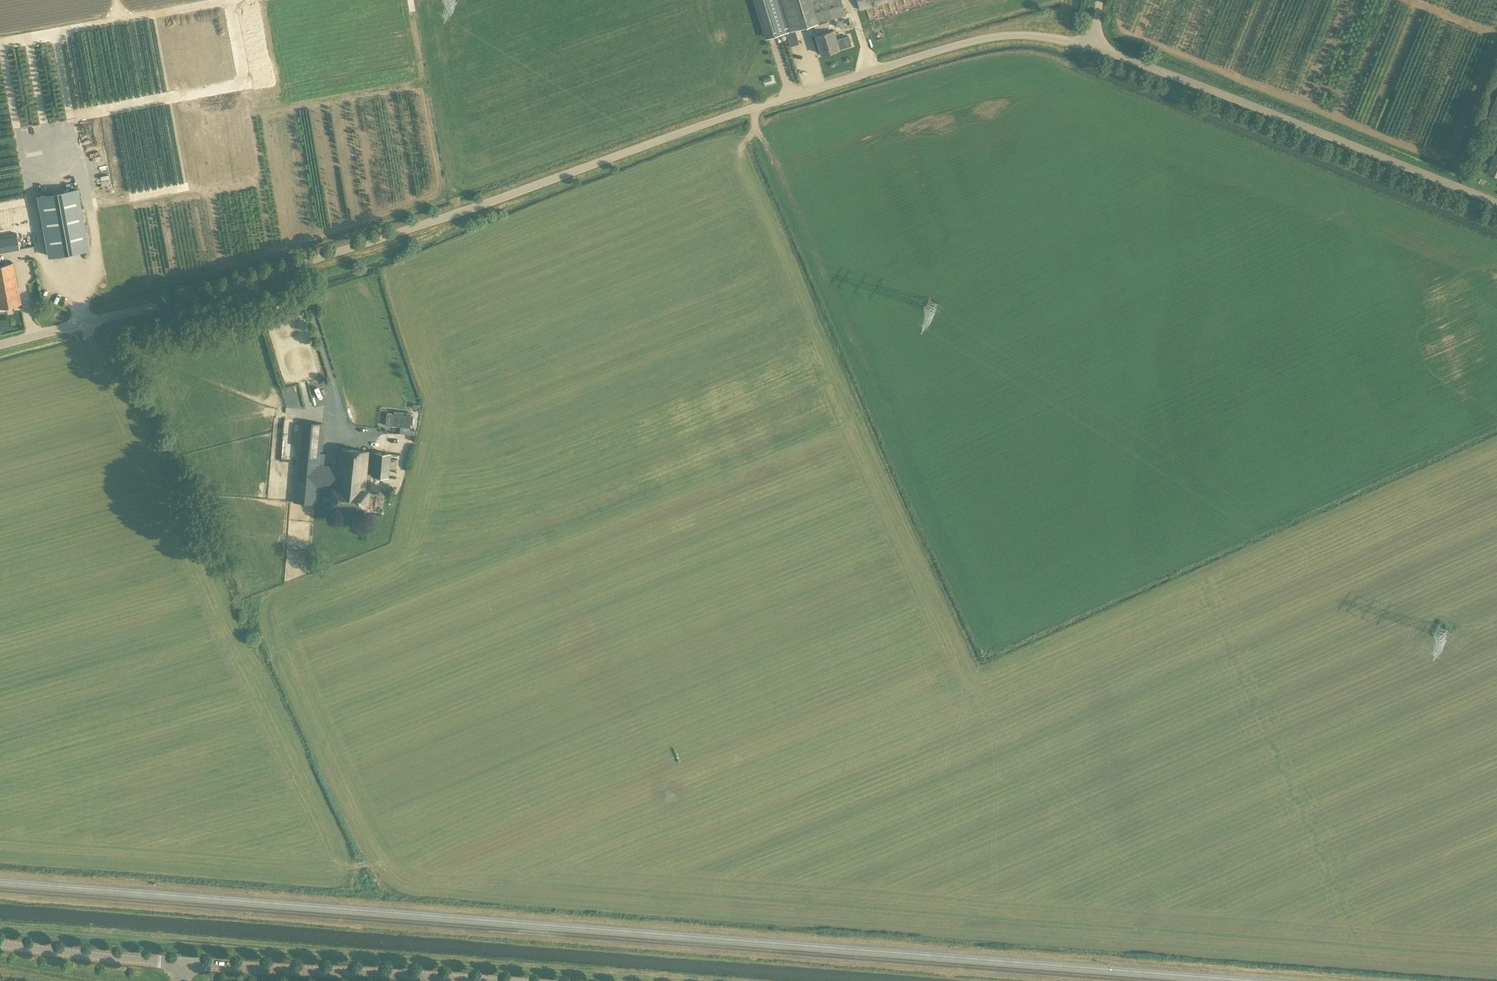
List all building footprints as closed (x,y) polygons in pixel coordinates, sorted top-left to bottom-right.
[(840,49),(852,45),(849,36),(837,39),(834,30),(831,31),(828,20),(846,14),(842,0),(755,0),(766,38),(785,32),(790,46),(800,43),(795,29),(814,24),(817,35),(823,54),(840,49)] [(860,10),(893,0),(857,0),(860,10)] [(1487,121),(1496,125),(1496,97),(1487,121)] [(1495,153),(1487,171),(1496,175),(1496,154),(1495,153)] [(119,181),(77,189),(88,248),(90,248),(92,258),(131,250),(119,181)] [(77,189),(38,196),(48,255),(88,248),(77,189)] [(0,236),(0,251),(20,247),(18,232),(0,236)] [(0,264),(0,306),(20,302),(13,262),(0,264)] [(393,413),(386,412),(385,425),(400,426),(399,433),(414,434),(415,430),(410,429),(411,412),(393,410),(393,413)] [(317,486),(332,487),(330,506),(366,509),(368,490),(364,490),(368,451),(340,449),(338,466),(318,464),(322,423),(300,421),(293,501),(315,504),(317,486)] [(390,453),(373,451),(371,476),(388,478),(390,453)]
